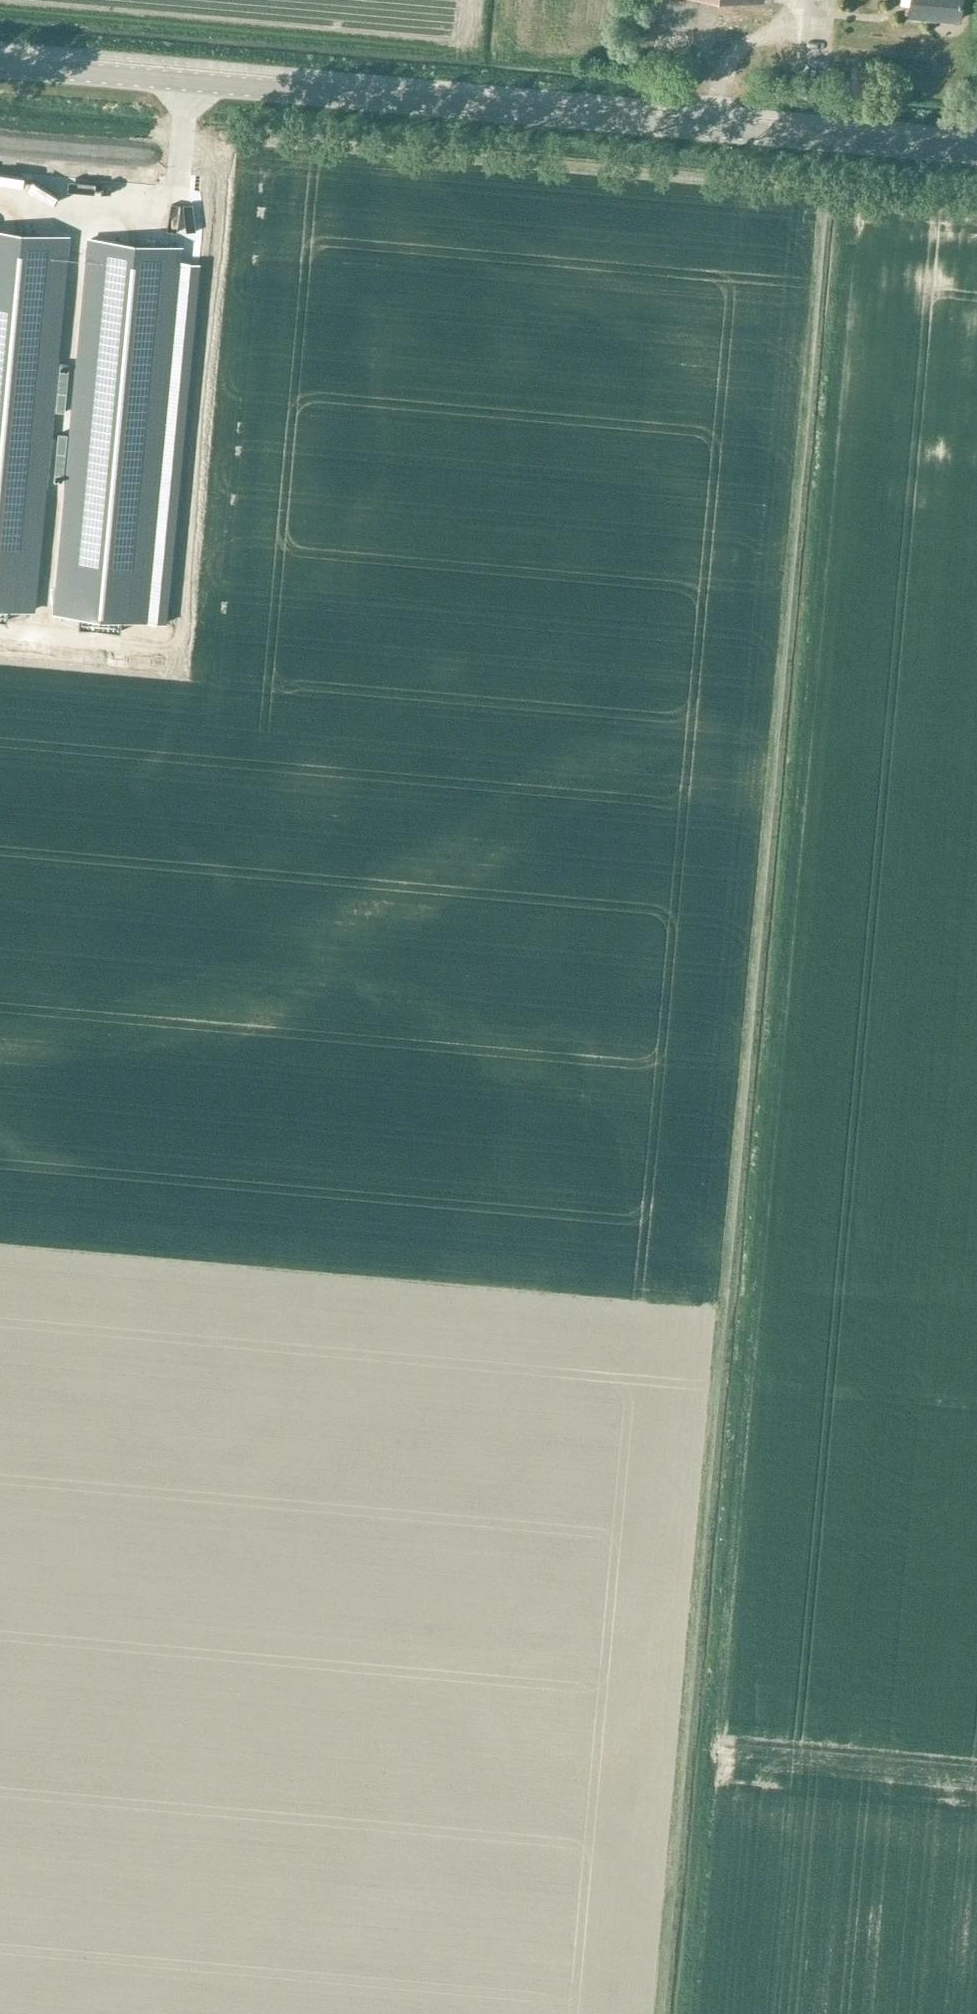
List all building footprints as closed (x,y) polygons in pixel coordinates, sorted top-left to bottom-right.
[(651,14),(675,15),(676,0),(651,0),(651,14)] [(911,14),(960,19),(962,0),(912,0),(911,14)] [(752,22),(749,10),(735,12),(737,25),(752,22)] [(17,623),(18,609),(35,610),(70,236),(0,229),(0,622),(17,623)] [(59,610),(58,612),(76,614),(75,629),(123,633),(124,619),(168,621),(204,248),(94,238),(59,610)]
